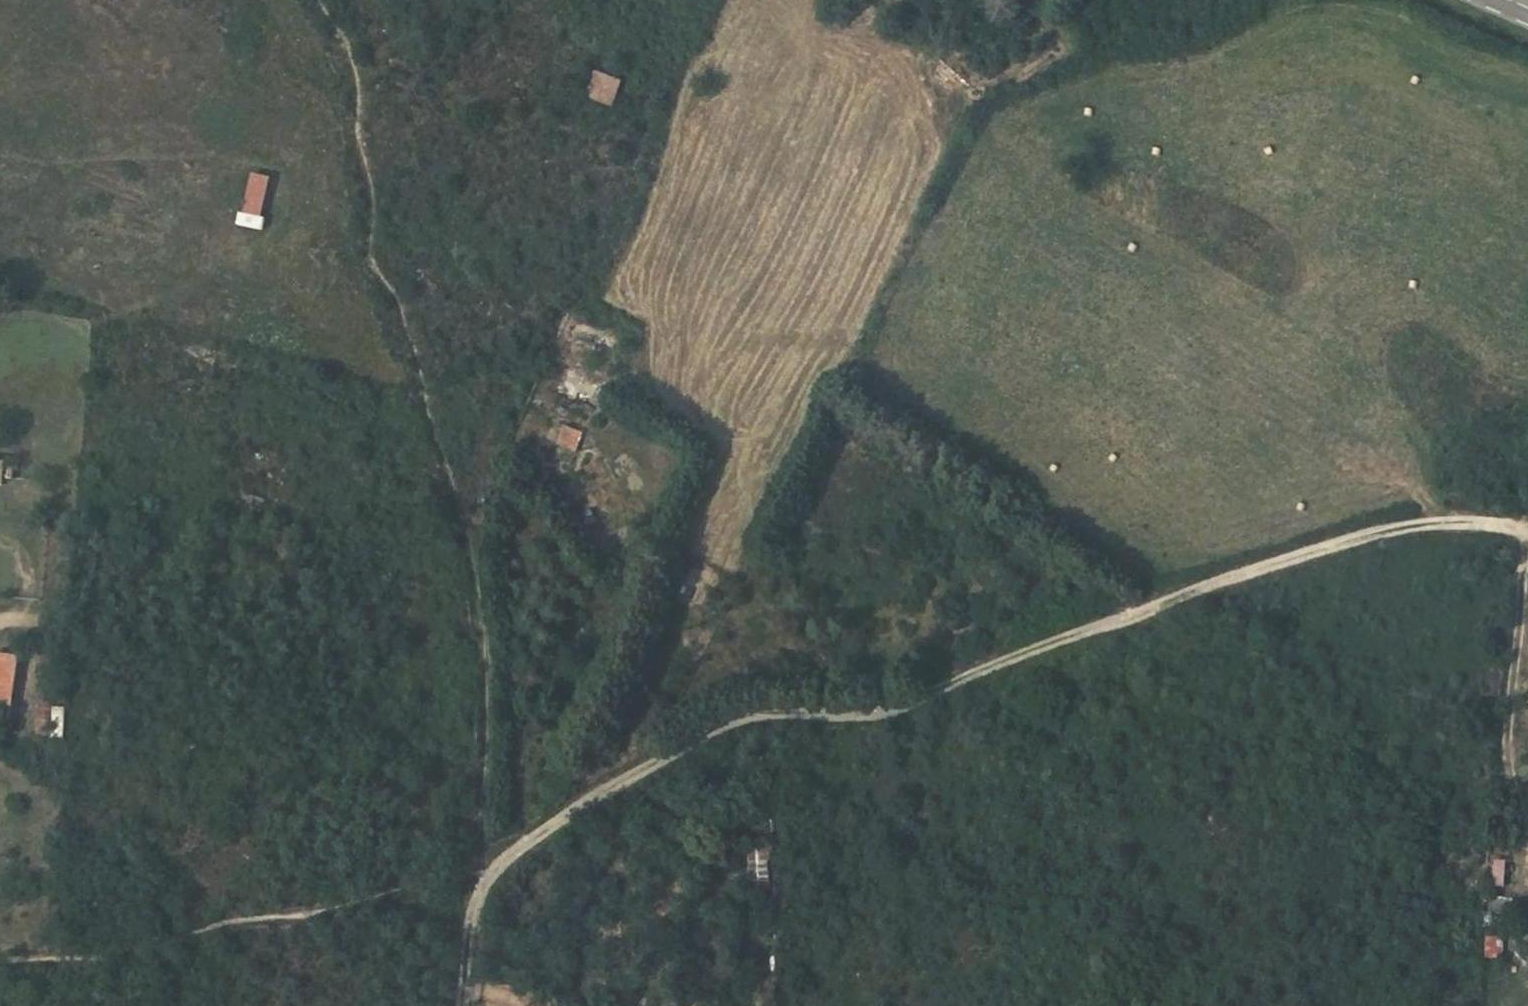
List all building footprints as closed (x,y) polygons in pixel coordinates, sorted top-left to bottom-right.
[(600,128),(612,105),(589,93),(577,116),(600,128)] [(241,226),(262,229),(269,177),(247,174),(241,226)] [(574,450),(580,437),(563,430),(557,444),(574,450)] [(16,655),(0,655),(0,720),(13,721),(16,655)]
